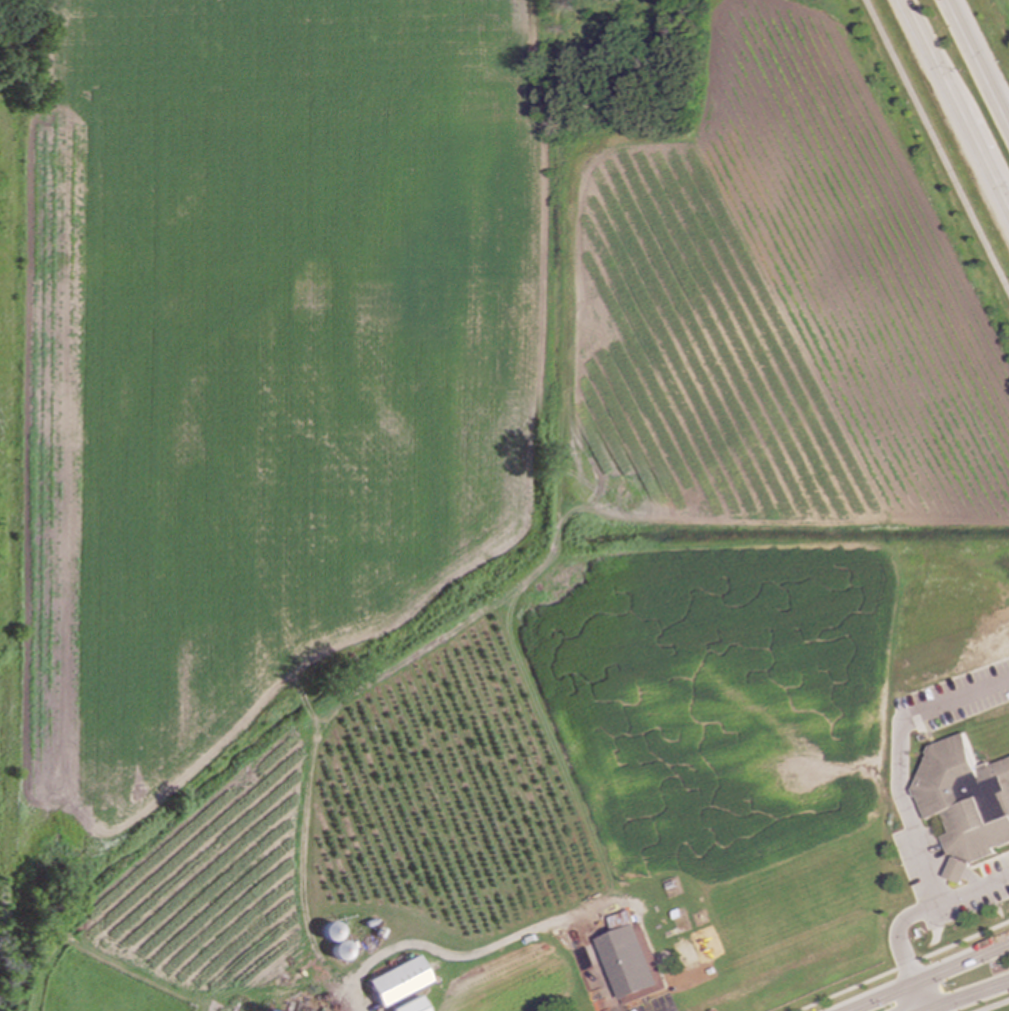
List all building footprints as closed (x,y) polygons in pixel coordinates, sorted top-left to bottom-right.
[(988,766),(1008,758),(1008,843),(997,848),(996,848),(992,849),(994,854),(970,863),(968,862),(968,864),(969,864),(961,884),(943,877),(952,857),(954,858),(955,856),(946,852),(940,837),(950,833),(942,813),(924,820),(915,796),(913,797),(910,790),(902,769),(928,759),(926,754),(925,755),(924,753),(929,751),(927,747),(962,733),(975,767),(987,763),(988,766)] [(597,940),(614,933),(608,918),(629,910),(634,925),(636,924),(636,925),(642,923),(668,988),(625,1006),(623,1000),(621,1001),(597,940)] [(321,922),(321,940),(339,940),(339,922),(321,922)] [(331,943),(332,960),(349,959),(349,942),(331,943)] [(378,1006),(430,983),(417,956),(366,980),(378,1006)] [(418,996),(389,1009),(390,1010),(425,1010),(418,996)]
